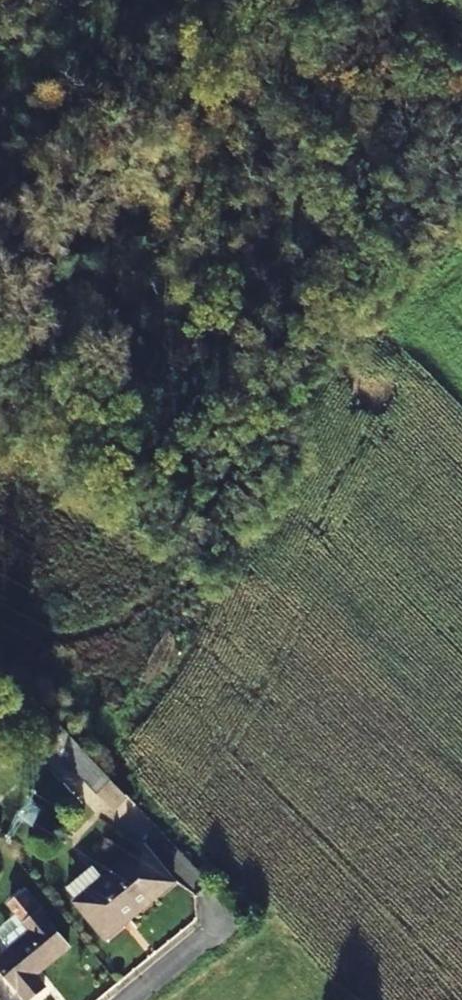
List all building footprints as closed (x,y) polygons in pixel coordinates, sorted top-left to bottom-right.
[(80,748),(66,760),(97,793),(111,781),(80,748)] [(98,884),(77,901),(107,939),(174,885),(144,847),(98,884)] [(87,871),(66,888),(77,901),(98,884),(87,871)] [(0,956),(0,966),(28,999),(43,987),(35,976),(69,948),(40,912),(5,942),(9,949),(0,956)]
